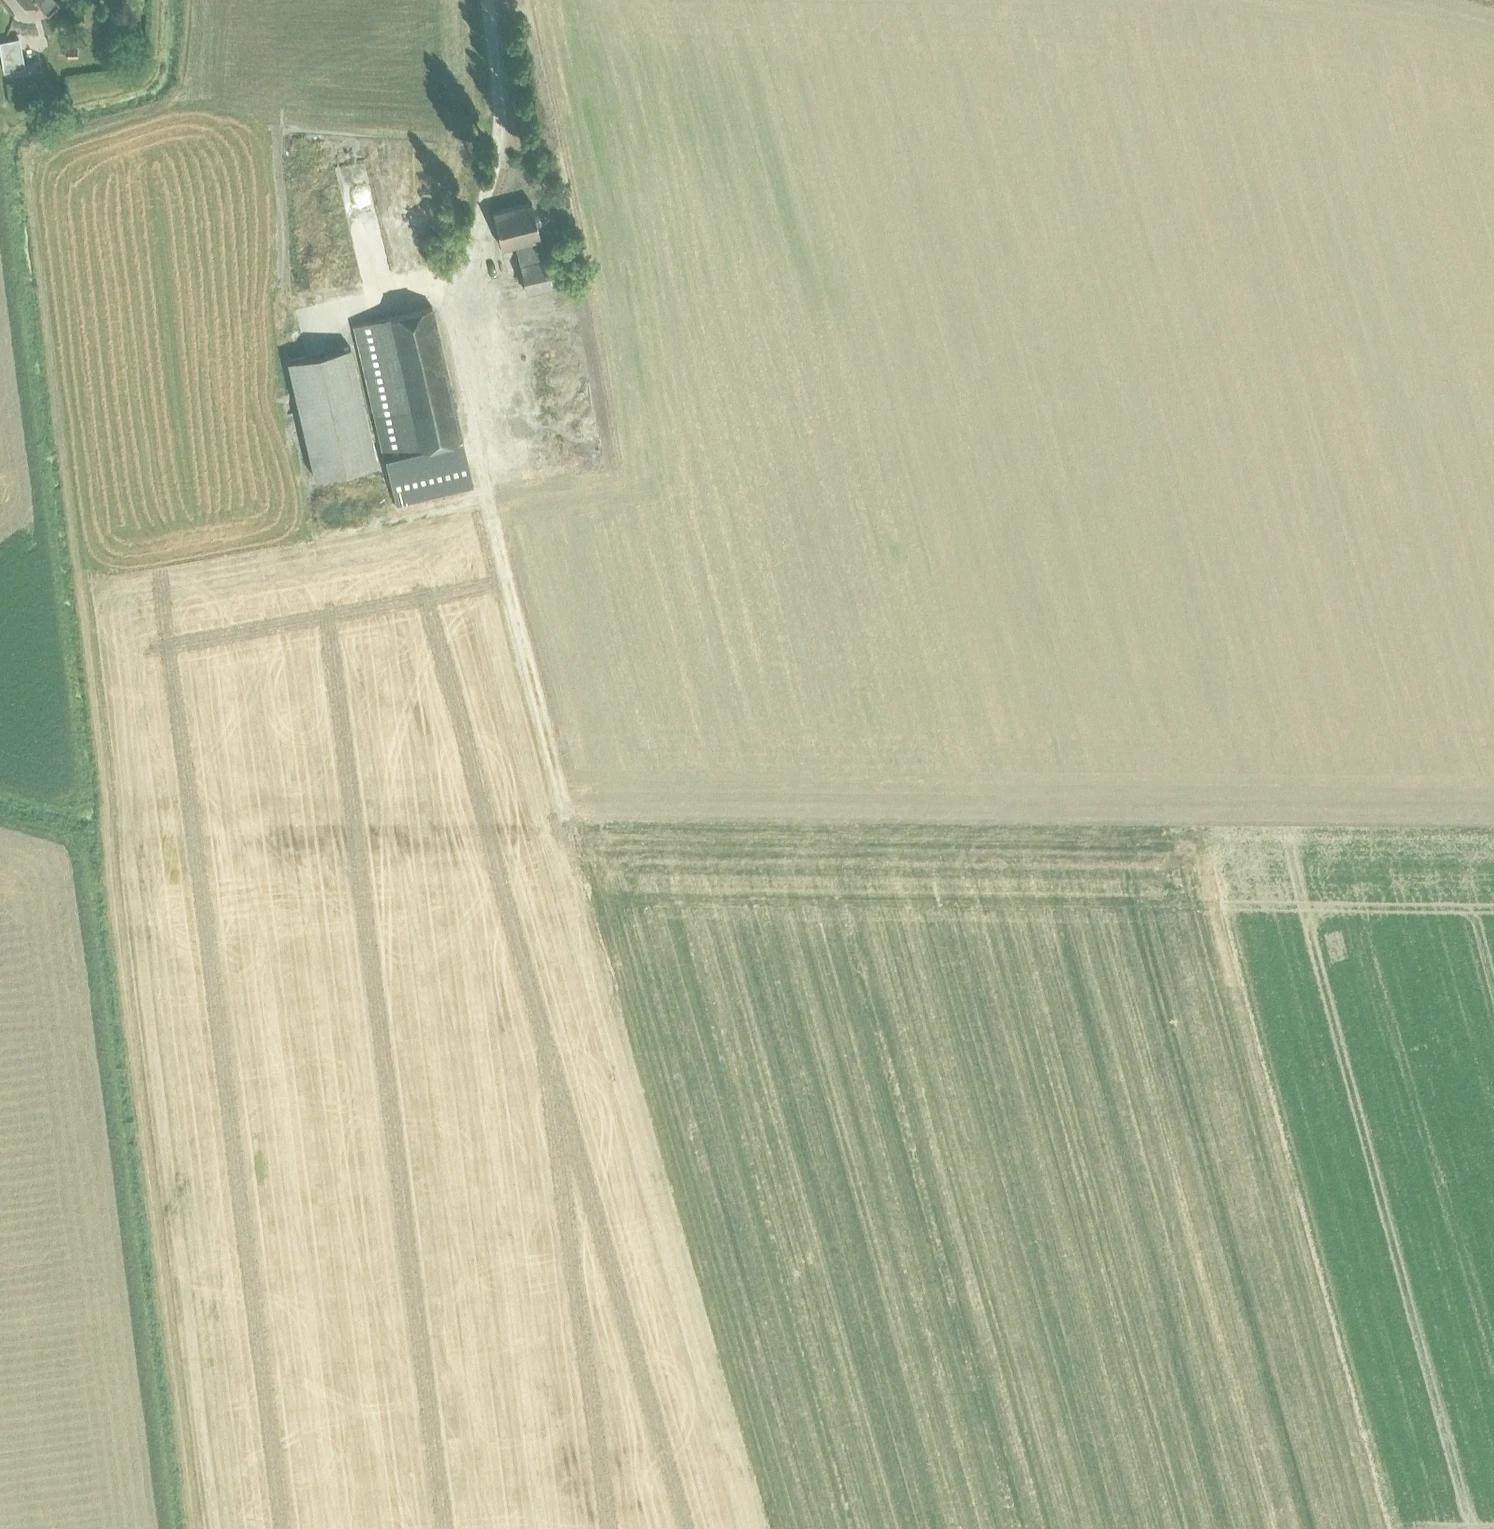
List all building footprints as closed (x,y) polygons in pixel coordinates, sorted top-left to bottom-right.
[(47,13),(58,3),(56,0),(37,0),(47,13)] [(493,212),(501,246),(515,243),(526,292),(552,287),(533,203),(493,212)] [(353,325),(396,504),(476,485),(433,306),(353,325)] [(350,345),(287,359),(315,476),(377,462),(350,345)]
